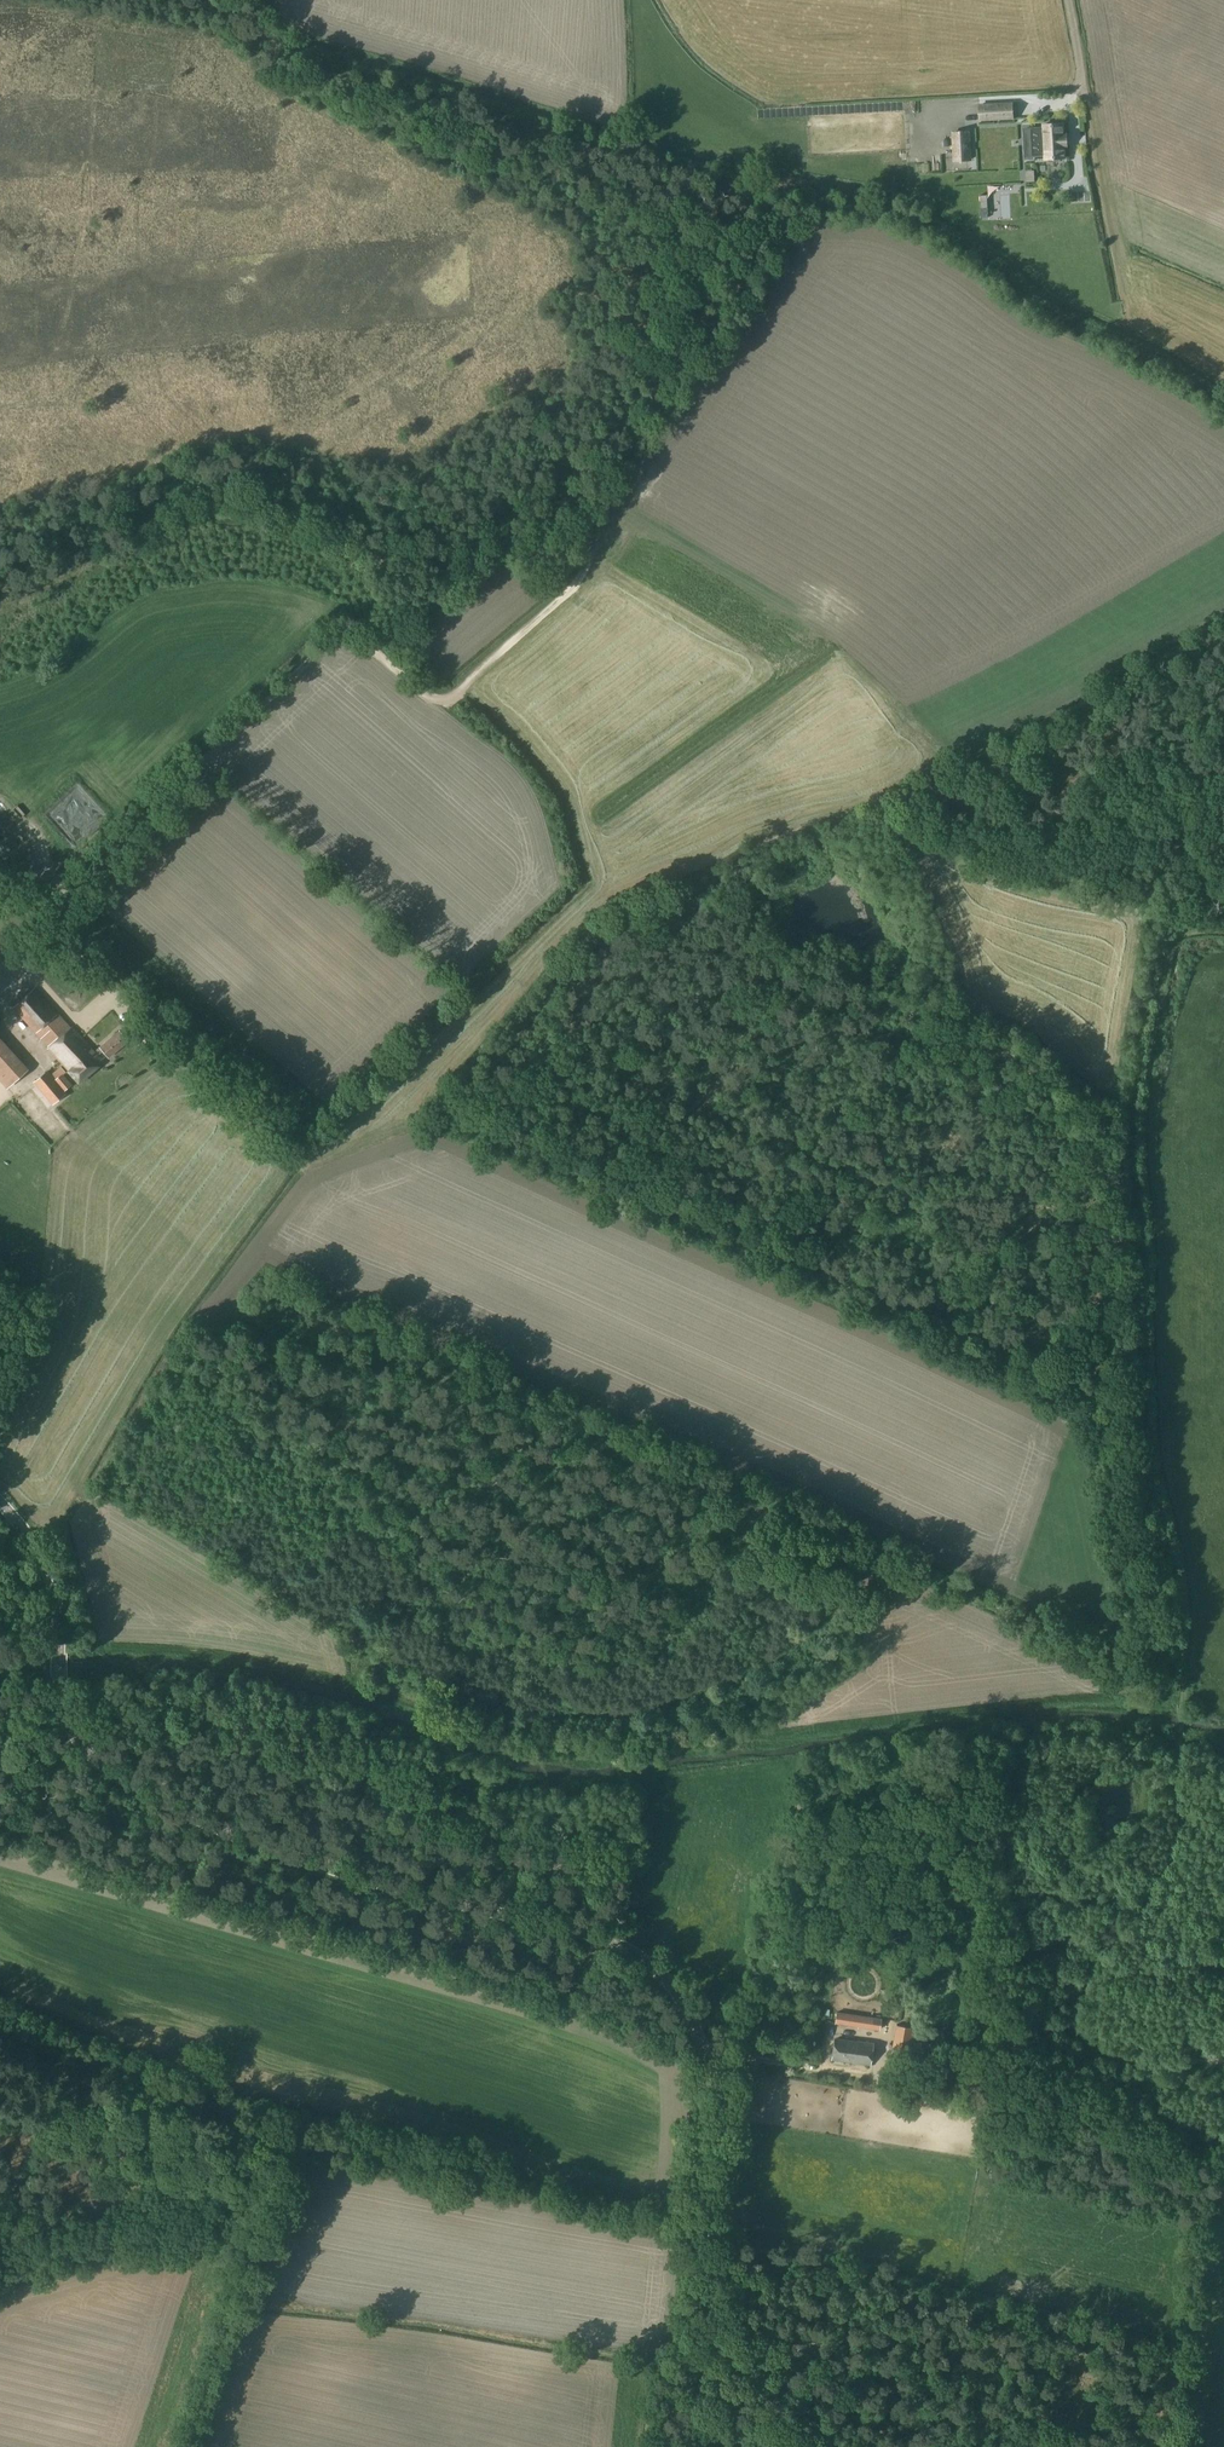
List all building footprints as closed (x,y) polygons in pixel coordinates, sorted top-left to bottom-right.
[(1012,103),(979,105),(980,119),(1013,118),(1012,103)] [(1044,128),(1032,128),(1034,156),(1046,155),(1046,159),(1050,158),(1051,161),(1060,161),(1060,158),(1064,158),(1064,147),(1067,146),(1067,134),(1063,134),(1062,123),(1044,124),(1044,128)] [(966,132),(953,132),(955,161),(968,160),(966,132)] [(35,987),(12,1007),(49,1047),(47,1049),(68,1071),(69,1070),(69,1071),(68,1071),(79,1083),(103,1061),(98,1055),(103,1051),(108,1057),(128,1041),(119,1031),(94,1051),(93,1049),(72,1025),(70,1026),(58,1013),(35,987)] [(137,1014),(128,1022),(122,1027),(138,1046),(153,1035),(149,1030),(150,1029),(137,1014)] [(0,1044),(0,1081),(5,1087),(24,1071),(0,1044)] [(52,1105),(66,1093),(47,1070),(33,1082),(52,1105)] [(881,2018),(837,2011),(834,2023),(880,2030),(881,2018)] [(910,2055),(915,2028),(896,2024),(891,2052),(910,2055)] [(856,2042),(835,2039),(832,2058),(854,2061),(853,2062),(869,2064),(872,2043),(856,2040),(856,2042)]
